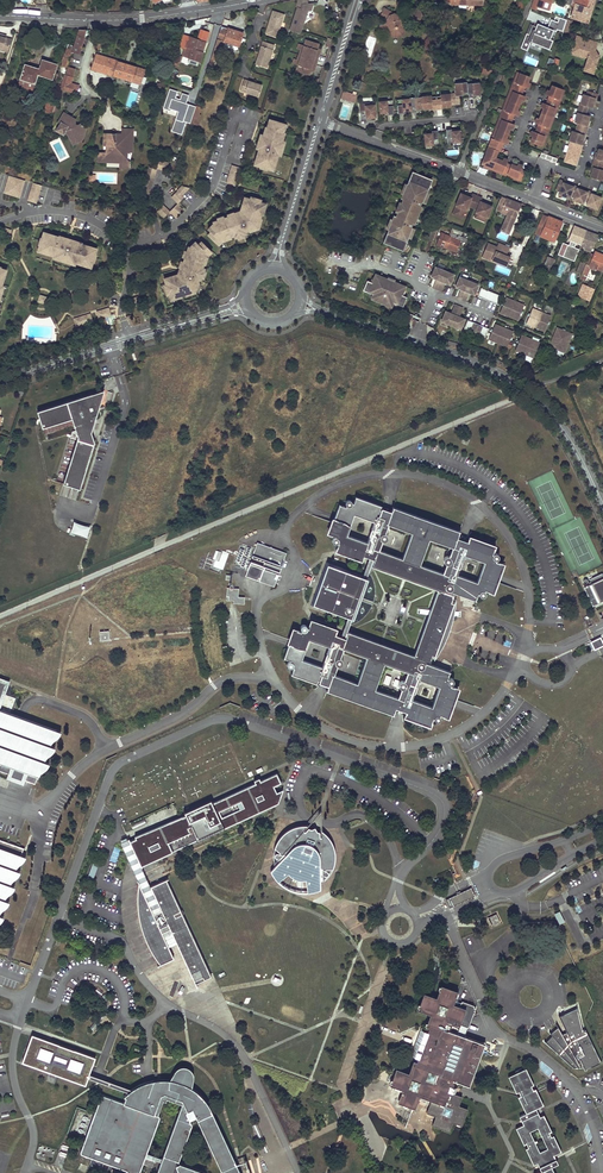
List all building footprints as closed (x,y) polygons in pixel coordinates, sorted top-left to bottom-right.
[(301,8),(304,0),(298,0),(296,7),(297,7),(290,30),(291,30),(299,33),(300,33),(307,10),(301,8)] [(526,2),(522,0),(518,0),(515,7),(522,10),(526,2)] [(533,2),(533,3),(527,16),(525,22),(528,23),(530,19),(534,7),(536,7),(548,11),(552,0),(534,0),(533,2)] [(571,6),(575,7),(571,17),(588,22),(595,0),(573,0),(571,6)] [(563,6),(556,27),(563,30),(567,19),(570,8),(563,6)] [(386,19),(389,12),(384,8),(380,17),(386,20),(386,19)] [(384,24),(386,30),(388,29),(389,33),(396,36),(402,34),(405,28),(404,24),(403,25),(402,22),(408,20),(413,22),(418,20),(421,15),(419,10),(414,8),(409,10),(407,15),(399,17),(393,14),(389,12),(386,19),(386,20),(387,23),(384,24)] [(272,10),(265,33),(277,37),(284,14),(272,10)] [(563,30),(563,31),(567,33),(571,21),(567,19),(563,30)] [(213,52),(218,54),(221,46),(222,42),(238,47),(243,33),(221,26),(213,52)] [(79,54),(85,38),(84,37),(86,30),(78,29),(73,46),(71,52),(79,54)] [(576,34),(569,54),(586,59),(582,73),(597,76),(602,56),(602,42),(576,34)] [(45,39),(35,35),(32,47),(42,50),(45,39)] [(8,54),(12,40),(0,37),(0,52),(8,54)] [(205,42),(189,37),(182,56),(189,58),(188,63),(196,66),(198,61),(199,61),(205,42)] [(318,44),(306,40),(304,46),(302,51),(300,50),(297,60),(299,61),(298,66),(296,72),(309,76),(310,70),(312,65),(315,66),(319,56),(315,55),(317,50),(318,44)] [(262,41),(255,64),(267,68),(274,45),(262,41)] [(237,51),(238,47),(222,42),(221,46),(237,51)] [(71,52),(73,46),(68,45),(65,54),(64,53),(62,60),(63,60),(60,72),(56,73),(53,85),(60,87),(68,61),(70,57),(71,52)] [(218,54),(213,52),(211,58),(209,63),(209,65),(211,66),(214,60),(218,61),(220,55),(218,54)] [(90,68),(140,84),(145,70),(95,54),(90,68)] [(177,62),(179,63),(181,56),(175,54),(172,65),(176,66),(177,62)] [(50,64),(41,61),(39,69),(38,70),(37,74),(52,79),(57,65),(50,62),(50,64)] [(31,67),(24,64),(20,79),(34,83),(37,74),(38,70),(30,68),(31,67)] [(75,69),(67,66),(65,74),(73,76),(75,69)] [(513,81),(512,86),(523,90),(524,86),(525,87),(527,82),(529,76),(520,72),(516,83),(513,81)] [(240,91),(258,97),(262,85),(244,79),(240,91)] [(155,88),(162,91),(165,83),(162,82),(161,84),(157,83),(155,88)] [(467,83),(466,82),(454,83),(456,96),(462,95),(463,97),(468,96),(467,83)] [(480,95),(479,82),(467,83),(468,96),(468,98),(474,97),(473,96),(480,95)] [(562,89),(552,85),(550,90),(548,95),(550,96),(548,100),(559,104),(561,99),(558,98),(562,89)] [(512,86),(510,90),(512,91),(509,101),(518,105),(520,100),(522,95),(521,94),(523,90),(512,86)] [(185,97),(181,96),(179,99),(175,98),(177,92),(169,89),(163,107),(169,109),(169,107),(179,110),(173,130),(182,133),(186,122),(190,124),(190,123),(195,106),(188,104),(188,106),(183,104),(185,97)] [(584,94),(579,108),(586,110),(587,106),(591,107),(593,103),(594,100),(595,100),(597,93),(588,90),(587,95),(584,94)] [(133,108),(138,93),(130,91),(125,106),(133,108)] [(343,91),(341,98),(353,102),(356,95),(343,91)] [(451,106),(449,94),(440,95),(440,99),(436,99),(437,109),(442,108),(442,107),(451,106)] [(423,109),(422,96),(409,98),(410,99),(411,110),(411,112),(416,111),(416,110),(423,109)] [(431,100),(431,96),(422,96),(423,109),(432,108),(432,109),(437,109),(436,99),(431,100)] [(411,110),(410,99),(396,100),(398,113),(403,113),(403,111),(411,110)] [(393,114),(392,100),(378,101),(380,113),(387,112),(388,114),(393,114)] [(559,104),(548,100),(547,104),(545,103),(543,108),(541,113),(551,117),(555,107),(557,108),(559,104)] [(51,117),(55,104),(47,101),(43,114),(51,117)] [(505,111),(503,110),(501,114),(512,118),(513,114),(515,115),(517,110),(518,105),(509,101),(505,111)] [(365,105),(365,103),(359,104),(360,120),(366,119),(366,118),(376,117),(374,104),(369,105),(365,105)] [(200,108),(196,106),(195,106),(190,123),(197,125),(200,115),(198,115),(200,108)] [(578,123),(577,127),(586,130),(588,123),(586,123),(587,120),(589,116),(584,114),(586,110),(579,108),(575,122),(578,123)] [(72,118),(63,113),(59,122),(61,123),(56,130),(63,134),(64,132),(67,133),(73,135),(75,138),(78,137),(82,138),(85,129),(84,126),(80,124),(77,126),(74,125),(74,122),(70,121),(72,118)] [(551,117),(541,113),(539,118),(537,123),(539,124),(537,128),(548,132),(550,127),(547,126),(551,117)] [(501,114),(499,118),(502,120),(498,129),(508,133),(510,128),(511,123),(510,122),(512,118),(501,114)] [(269,120),(267,128),(265,127),(263,135),(260,144),(262,145),(260,149),(259,148),(259,149),(256,157),(258,157),(256,162),(260,164),(259,166),(259,167),(267,169),(267,168),(268,166),(272,167),(274,162),(275,162),(277,154),(278,155),(280,150),(279,149),(281,141),(284,133),(282,133),(283,130),(282,129),(284,124),(269,120)] [(572,130),(569,141),(572,142),(580,144),(581,140),(582,137),(584,137),(586,130),(577,127),(575,132),(572,130)] [(548,132),(537,128),(535,131),(534,131),(532,136),(530,141),(540,145),(543,135),(546,136),(548,132)] [(116,133),(104,133),(103,146),(106,146),(106,152),(99,152),(98,162),(106,162),(106,160),(116,161),(116,162),(119,162),(119,167),(129,168),(130,162),(127,158),(124,158),(124,155),(127,152),(132,152),(132,142),(132,129),(121,129),(121,133),(120,143),(115,142),(116,133)] [(451,131),(451,129),(446,130),(447,143),(460,142),(459,130),(451,131)] [(492,138),(490,142),(501,146),(502,142),(504,143),(506,138),(508,133),(498,129),(494,139),(492,138)] [(438,144),(437,130),(431,131),(431,133),(424,134),(425,145),(438,144)] [(73,145),(81,140),(82,138),(78,137),(75,138),(73,135),(67,133),(73,145)] [(501,146),(490,142),(488,147),(490,147),(487,154),(486,154),(482,163),(484,164),(493,167),(496,158),(495,157),(492,157),(495,149),(497,150),(499,151),(501,146)] [(569,145),(565,159),(570,160),(569,162),(575,164),(578,156),(576,155),(578,149),(580,149),(581,144),(580,144),(572,142),(571,146),(569,145)] [(599,148),(598,153),(597,156),(595,155),(593,162),(602,165),(602,163),(602,150),(599,148)] [(496,158),(493,167),(503,171),(502,174),(506,175),(507,173),(510,165),(506,164),(507,162),(502,160),(496,158)] [(159,160),(156,168),(165,171),(168,163),(159,160)] [(593,162),(591,169),(593,169),(592,173),(590,177),(601,180),(602,175),(602,170),(601,169),(602,165),(593,162)] [(517,166),(511,164),(510,165),(507,173),(518,177),(517,179),(521,181),(525,171),(521,169),(521,168),(517,166)] [(232,166),(226,183),(234,185),(240,168),(232,166)] [(148,167),(140,193),(148,195),(156,170),(148,167)] [(412,171),(383,242),(402,250),(410,233),(408,232),(409,230),(405,228),(406,226),(410,227),(411,224),(413,225),(421,205),(420,205),(421,202),(416,201),(418,198),(421,199),(423,195),(425,196),(432,179),(412,171)] [(9,176),(4,193),(19,198),(24,181),(9,176)] [(566,182),(559,180),(556,189),(560,190),(558,194),(568,197),(570,194),(573,186),(568,185),(565,184),(566,182)] [(33,183),(28,200),(36,203),(41,186),(33,183)] [(580,188),(573,185),(573,186),(570,194),(574,196),(573,199),(582,203),(584,200),(587,192),(583,190),(580,189),(580,188)] [(182,186),(171,197),(178,203),(183,197),(181,195),(189,188),(182,186)] [(594,193),(587,191),(587,192),(584,200),(588,201),(587,205),(596,208),(601,197),(597,196),(593,195),(594,193)] [(477,196),(472,194),(471,198),(465,195),(465,197),(460,195),(455,206),(456,206),(454,210),(464,214),(465,210),(466,210),(468,206),(472,208),(477,196)] [(421,205),(425,196),(423,195),(421,199),(418,198),(416,201),(421,202),(420,205),(421,205)] [(482,198),(477,196),(472,208),(477,210),(475,213),(480,214),(478,219),(485,222),(487,217),(487,218),(492,207),(489,206),(482,202),(480,202),(482,198)] [(501,196),(496,210),(501,212),(507,215),(506,218),(514,221),(521,204),(501,196)] [(225,240),(224,238),(227,237),(227,239),(231,238),(230,236),(234,235),(235,238),(237,237),(243,235),(245,234),(245,232),(248,230),(248,232),(252,230),(251,228),(256,226),(258,222),(260,222),(261,218),(260,218),(261,215),(262,215),(263,211),(261,211),(263,206),(259,205),(260,202),(260,200),(251,197),(250,199),(249,202),(245,201),(244,205),(242,204),(241,207),(242,208),(241,212),(234,214),(233,212),(230,213),(231,216),(227,217),(224,218),(223,216),(220,217),(221,219),(217,221),(212,222),(213,224),(213,226),(211,228),(210,227),(207,230),(210,232),(207,235),(216,244),(220,240),(221,241),(225,240)] [(177,204),(170,211),(172,213),(176,217),(183,210),(178,206),(177,204)] [(163,205),(157,211),(163,218),(169,212),(163,205)] [(454,210),(452,214),(462,218),(464,214),(454,210)] [(547,239),(544,246),(551,249),(562,222),(548,216),(548,217),(543,215),(543,214),(532,242),(533,245),(537,247),(541,236),(547,239)] [(506,218),(501,230),(508,233),(514,221),(506,218)] [(260,222),(258,222),(256,226),(251,228),(252,230),(258,228),(260,222)] [(573,227),(569,234),(578,238),(583,240),(586,230),(573,226),(573,227)] [(441,233),(437,244),(456,251),(459,252),(461,246),(458,245),(460,240),(459,240),(462,232),(455,230),(455,229),(452,228),(449,236),(441,233)] [(586,230),(583,240),(581,244),(580,245),(584,247),(584,250),(591,252),(593,247),(598,235),(586,230)] [(73,240),(73,241),(67,239),(67,238),(63,237),(62,239),(59,238),(60,237),(59,237),(51,234),(51,236),(45,234),(44,238),(42,237),(41,237),(38,245),(39,245),(42,246),(40,250),(46,252),(45,253),(53,256),(57,257),(56,259),(61,260),(61,259),(67,261),(66,262),(71,263),(72,261),(75,262),(83,265),(83,264),(89,265),(90,261),(92,262),(93,262),(96,254),(95,254),(92,253),(94,249),(88,247),(89,246),(81,244),(80,243),(80,245),(77,244),(78,241),(73,240)] [(165,284),(163,285),(166,295),(168,294),(171,293),(172,297),(177,296),(177,298),(181,297),(181,295),(184,294),(185,296),(188,294),(188,292),(193,291),(194,286),(197,287),(198,283),(196,282),(198,279),(200,280),(201,278),(203,271),(204,269),(201,268),(203,265),(204,265),(205,262),(203,261),(204,258),(206,259),(207,256),(206,254),(210,250),(201,242),(198,244),(196,242),(193,244),(195,246),(192,248),(190,247),(188,246),(187,251),(185,255),(183,254),(182,257),(184,258),(183,261),(182,265),(180,264),(178,268),(180,269),(178,276),(174,277),(174,276),(171,277),(171,278),(167,279),(168,284),(165,284)] [(509,248),(498,243),(496,247),(487,243),(483,254),(492,258),(491,259),(506,266),(509,260),(507,259),(508,257),(506,256),(509,248)] [(594,254),(591,253),(586,263),(581,274),(580,278),(585,280),(590,268),(595,270),(595,272),(597,273),(598,271),(595,270),(596,268),(602,271),(602,270),(602,258),(600,257),(601,254),(595,252),(594,254)] [(483,254),(482,257),(506,267),(506,266),(491,259),(492,258),(483,254)] [(547,256),(544,265),(548,267),(545,272),(550,273),(552,268),(554,263),(555,260),(547,256)] [(561,262),(559,266),(561,267),(559,270),(565,273),(565,274),(568,276),(572,267),(566,265),(567,263),(566,263),(567,260),(564,258),(562,263),(561,262)] [(581,261),(576,272),(581,274),(586,263),(581,261)] [(435,267),(431,277),(436,279),(433,287),(441,291),(445,282),(450,285),(454,275),(435,267)] [(367,281),(363,290),(373,294),(372,296),(378,298),(377,300),(385,304),(386,302),(392,304),(393,302),(403,306),(406,297),(402,295),(405,286),(394,282),(387,279),(375,274),(372,283),(367,281)] [(460,277),(455,287),(461,289),(457,298),(466,301),(469,293),(474,295),(479,285),(460,277)] [(581,289),(578,295),(587,300),(588,298),(590,298),(594,289),(583,284),(581,289)] [(188,294),(194,293),(197,287),(194,286),(193,291),(188,292),(188,294)] [(478,296),(498,305),(502,297),(481,288),(478,296)] [(131,299),(134,306),(139,304),(137,297),(131,299)] [(524,305),(506,298),(499,313),(518,320),(524,305)] [(571,304),(568,311),(572,312),(573,309),(577,311),(578,307),(571,304)] [(462,308),(454,305),(450,313),(445,311),(441,321),(459,328),(463,318),(459,317),(462,308)] [(96,312),(99,319),(110,315),(108,308),(96,312)] [(533,309),(526,324),(544,331),(551,316),(533,309)] [(92,321),(89,314),(74,319),(76,326),(92,321)] [(468,321),(464,329),(485,337),(488,329),(468,321)] [(495,325),(489,339),(507,347),(513,332),(495,325)] [(557,327),(549,346),(564,352),(572,334),(557,327)] [(521,335),(515,350),(533,358),(539,343),(521,335)] [(104,390),(93,393),(98,410),(104,390)] [(93,393),(37,411),(42,427),(72,418),(74,425),(76,430),(72,431),(70,436),(77,438),(63,482),(71,485),(72,481),(81,484),(95,441),(91,431),(98,410),(93,393)] [(72,418),(42,427),(45,434),(74,425),(72,418)] [(70,436),(56,480),(63,482),(77,438),(70,436)] [(74,521),(72,532),(88,535),(90,524),(74,521)] [(286,553),(257,542),(251,557),(266,562),(281,568),(286,553)] [(247,569),(254,548),(242,543),(234,564),(247,569)] [(212,566),(223,569),(228,553),(217,549),(212,566)] [(437,589),(439,583),(374,559),(373,559),(370,566),(438,590),(438,589),(437,589)] [(281,568),(266,562),(264,566),(279,572),(281,568)] [(326,562),(310,605),(347,619),(351,620),(354,621),(362,598),(369,578),(367,577),(363,575),(326,562)] [(274,586),(279,572),(264,566),(259,581),(274,586)] [(589,578),(590,581),(583,585),(591,603),(602,598),(602,572),(589,578)] [(243,597),(238,597),(236,596),(237,588),(227,587),(226,596),(228,596),(228,600),(233,601),(233,603),(237,603),(242,604),(243,597)] [(382,619),(395,623),(403,601),(390,597),(382,619)] [(349,624),(351,620),(347,619),(341,636),(345,637),(347,631),(349,624)] [(109,640),(108,631),(99,632),(100,641),(109,640)] [(412,655),(347,631),(345,637),(345,638),(411,662),(413,656),(412,655)] [(593,642),(596,648),(598,647),(602,645),(600,642),(599,639),(594,641),(593,642)] [(1,693),(0,694),(0,709),(10,713),(15,698),(1,693)] [(13,776),(13,775),(15,769),(22,772),(20,778),(35,783),(37,777),(38,778),(39,777),(39,776),(40,775),(40,774),(41,773),(42,772),(43,772),(44,771),(45,770),(45,769),(46,769),(47,768),(48,767),(48,766),(48,765),(49,764),(44,762),(45,761),(45,760),(46,759),(46,758),(47,757),(48,756),(49,756),(49,755),(50,754),(51,754),(52,753),(53,752),(53,751),(54,750),(54,749),(55,748),(50,746),(50,745),(51,744),(52,743),(52,742),(53,741),(54,740),(55,739),(56,738),(57,738),(58,736),(59,735),(60,734),(60,733),(61,732),(56,730),(26,719),(20,717),(10,713),(0,709),(0,771),(13,776)] [(15,769),(13,775),(20,778),(22,772),(15,769)] [(281,781),(277,772),(261,779),(260,777),(254,779),(255,781),(135,837),(136,838),(130,840),(141,865),(279,802),(283,788),(277,791),(274,784),(281,781)] [(305,833),(308,825),(304,825),(300,825),(296,826),(293,827),(289,829),(286,831),(283,833),(280,836),(278,839),(276,843),(274,848),(281,854),(276,852),(275,853),(274,854),(274,855),(274,856),(274,857),(275,857),(276,858),(277,858),(276,859),(273,863),(277,860),(279,862),(274,866),(276,872),(284,875),(285,876),(288,873),(288,874),(290,875),(291,877),(293,878),(295,879),(297,879),(299,880),(301,880),(303,880),(306,879),(306,883),(307,883),(315,886),(320,883),(320,876),(322,876),(323,881),(323,882),(323,880),(323,876),(323,875),(324,875),(325,875),(326,875),(327,875),(328,874),(328,873),(328,872),(328,871),(323,869),(332,869),(333,866),(334,862),(335,858),(335,855),(334,851),(333,847),(332,843),(330,840),(328,837),(325,834),(322,831),(321,830),(318,838),(317,837),(319,832),(316,831),(314,827),(311,828),(308,827),(306,833),(305,833)] [(0,912),(1,911),(2,910),(3,909),(4,909),(5,908),(6,907),(6,906),(7,906),(8,905),(8,904),(9,903),(9,902),(4,900),(5,899),(5,898),(6,897),(7,896),(8,895),(9,894),(10,893),(11,892),(12,891),(13,891),(13,890),(14,889),(14,888),(14,887),(10,885),(10,884),(11,883),(11,882),(12,881),(13,880),(14,879),(15,879),(16,878),(17,877),(17,876),(18,876),(19,875),(19,874),(20,873),(20,872),(15,870),(16,869),(16,868),(17,867),(18,866),(19,865),(20,864),(21,863),(22,862),(23,861),(24,860),(25,859),(25,858),(25,857),(21,855),(23,848),(24,848),(0,839),(0,913),(0,912)] [(141,865),(130,840),(122,844),(139,883),(153,914),(162,910),(151,886),(141,865)] [(88,875),(94,877),(98,864),(93,862),(88,875)] [(278,882),(285,876),(284,875),(276,872),(274,866),(270,871),(273,877),(278,882)] [(210,974),(166,879),(151,886),(162,910),(157,912),(153,914),(139,883),(138,891),(137,900),(138,910),(140,921),(142,930),(145,939),(150,949),(155,958),(160,964),(174,958),(169,948),(162,932),(166,931),(170,929),(177,944),(194,982),(210,974)] [(315,886),(307,883),(306,883),(307,893),(314,892),(320,889),(320,883),(315,886)] [(470,897),(473,895),(470,889),(468,891),(446,901),(447,903),(452,900),(453,902),(448,905),(449,907),(470,897)] [(559,910),(554,913),(559,923),(564,921),(559,910)] [(177,944),(170,929),(162,932),(169,948),(177,944)] [(210,974),(194,982),(195,984),(211,976),(210,974)] [(173,997),(178,982),(174,980),(168,996),(173,997)] [(457,990),(440,984),(435,996),(423,992),(420,998),(416,1009),(429,1014),(424,1026),(427,1027),(426,1032),(421,1034),(422,1038),(418,1049),(415,1051),(417,1057),(411,1075),(398,1071),(393,1084),(404,1088),(400,1100),(412,1104),(416,1094),(425,1098),(425,1099),(427,1101),(428,1099),(430,1100),(426,1112),(434,1116),(431,1125),(448,1131),(452,1122),(460,1125),(467,1108),(458,1104),(461,1096),(452,1092),(453,1088),(451,1088),(453,1080),(457,1081),(458,1079),(463,1081),(468,1079),(479,1046),(478,1043),(472,1040),(472,1039),(462,1035),(455,1033),(439,1027),(442,1019),(458,1024),(465,1027),(468,1026),(474,1007),(473,1007),(473,1005),(462,1001),(460,1001),(459,1005),(452,1003),(457,990)] [(104,1009),(101,1015),(90,1028),(93,1030),(105,1017),(107,1011),(108,1005),(107,999),(104,994),(101,996),(103,1000),(104,1006),(104,1009)] [(567,1008),(560,1011),(567,1029),(565,1030),(563,1032),(559,1025),(551,1030),(553,1033),(546,1040),(575,1067),(580,1066),(584,1068),(600,1060),(586,1030),(582,1028),(576,1004),(567,1008)] [(462,1035),(465,1027),(458,1024),(455,1033),(462,1035)] [(68,1035),(69,1032),(55,1026),(54,1029),(68,1035)] [(95,1057),(30,1033),(20,1061),(85,1084),(95,1057)] [(235,1163),(211,1110),(208,1105),(204,1099),(200,1094),(194,1090),(192,1088),(193,1078),(193,1076),(193,1075),(193,1074),(193,1073),(192,1071),(191,1070),(191,1069),(190,1068),(189,1068),(188,1067),(186,1066),(185,1066),(184,1066),(182,1066),(181,1066),(180,1066),(179,1067),(178,1068),(177,1068),(173,1073),(169,1079),(167,1079),(165,1079),(163,1079),(161,1079),(161,1081),(157,1081),(157,1079),(152,1080),(149,1081),(145,1082),(143,1083),(139,1084),(137,1086),(134,1087),(131,1089),(128,1091),(126,1094),(123,1096),(125,1097),(123,1102),(103,1095),(102,1095),(101,1095),(101,1096),(100,1096),(80,1151),(80,1152),(80,1153),(80,1154),(81,1154),(82,1155),(126,1171),(128,1172),(139,1172),(145,1158),(154,1161),(155,1159),(161,1162),(157,1172),(159,1172),(205,1172),(204,1172),(179,1163),(176,1164),(175,1163),(178,1161),(192,1125),(190,1120),(196,1117),(222,1172),(240,1172),(235,1163)] [(525,1067),(507,1076),(515,1092),(518,1091),(519,1095),(517,1096),(525,1113),(518,1116),(521,1121),(522,1124),(515,1127),(523,1144),(525,1143),(527,1147),(525,1148),(532,1164),(536,1162),(539,1167),(540,1170),(534,1172),(554,1172),(550,1166),(557,1162),(555,1159),(553,1154),(560,1151),(552,1134),(550,1135),(548,1132),(551,1131),(543,1114),(539,1116),(537,1113),(535,1108),(542,1104),(534,1088),(532,1089),(532,1087),(530,1085),(533,1084),(525,1067)] [(131,1089),(89,1074),(88,1077),(128,1091),(131,1089)]
